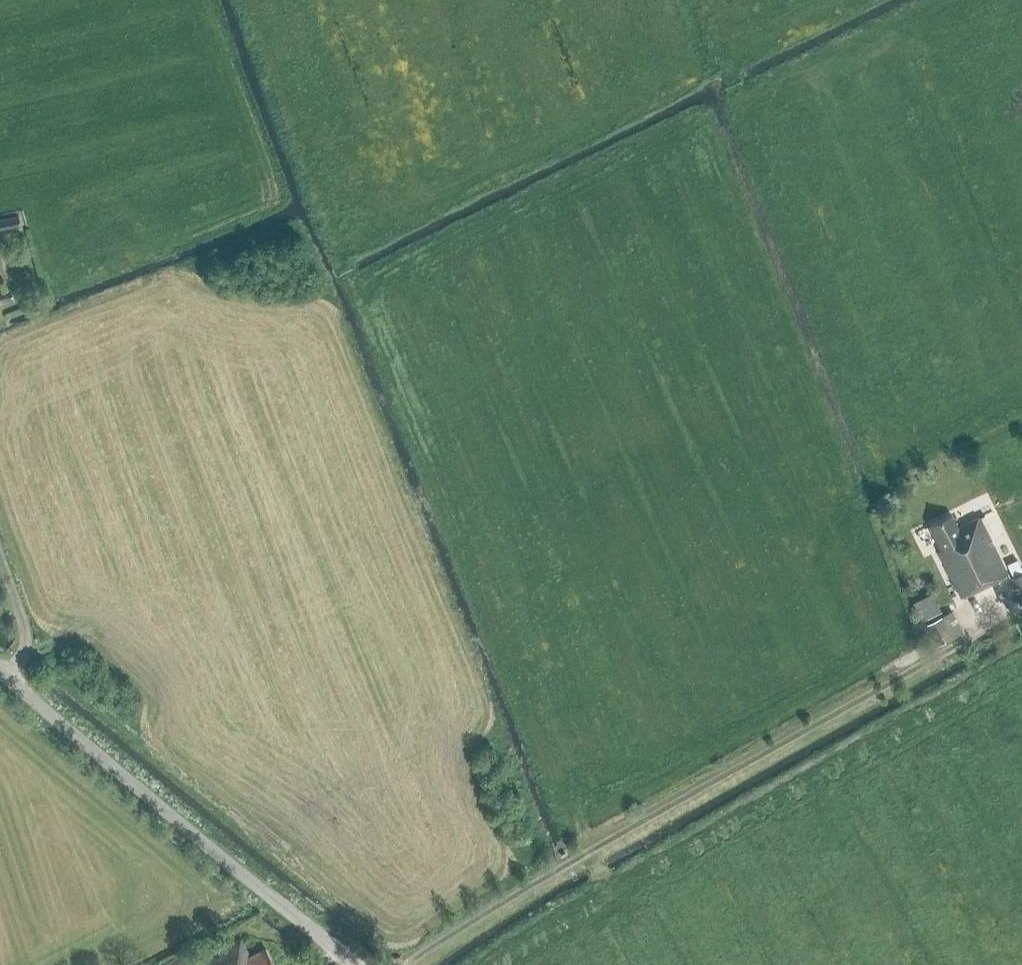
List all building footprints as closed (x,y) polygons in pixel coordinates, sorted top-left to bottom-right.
[(19,227),(17,216),(0,219),(0,231),(19,227)] [(13,301),(10,290),(0,292),(0,304),(13,301)] [(939,552),(961,598),(1007,576),(980,519),(958,529),(952,516),(929,526),(941,550),(939,552)] [(1010,579),(1021,602),(1021,573),(1010,579)] [(952,611),(925,625),(936,647),(963,633),(952,611)] [(241,940),(194,963),(195,964),(274,964),(266,949),(250,957),(241,940)] [(163,964),(188,964),(183,955),(163,964)]
